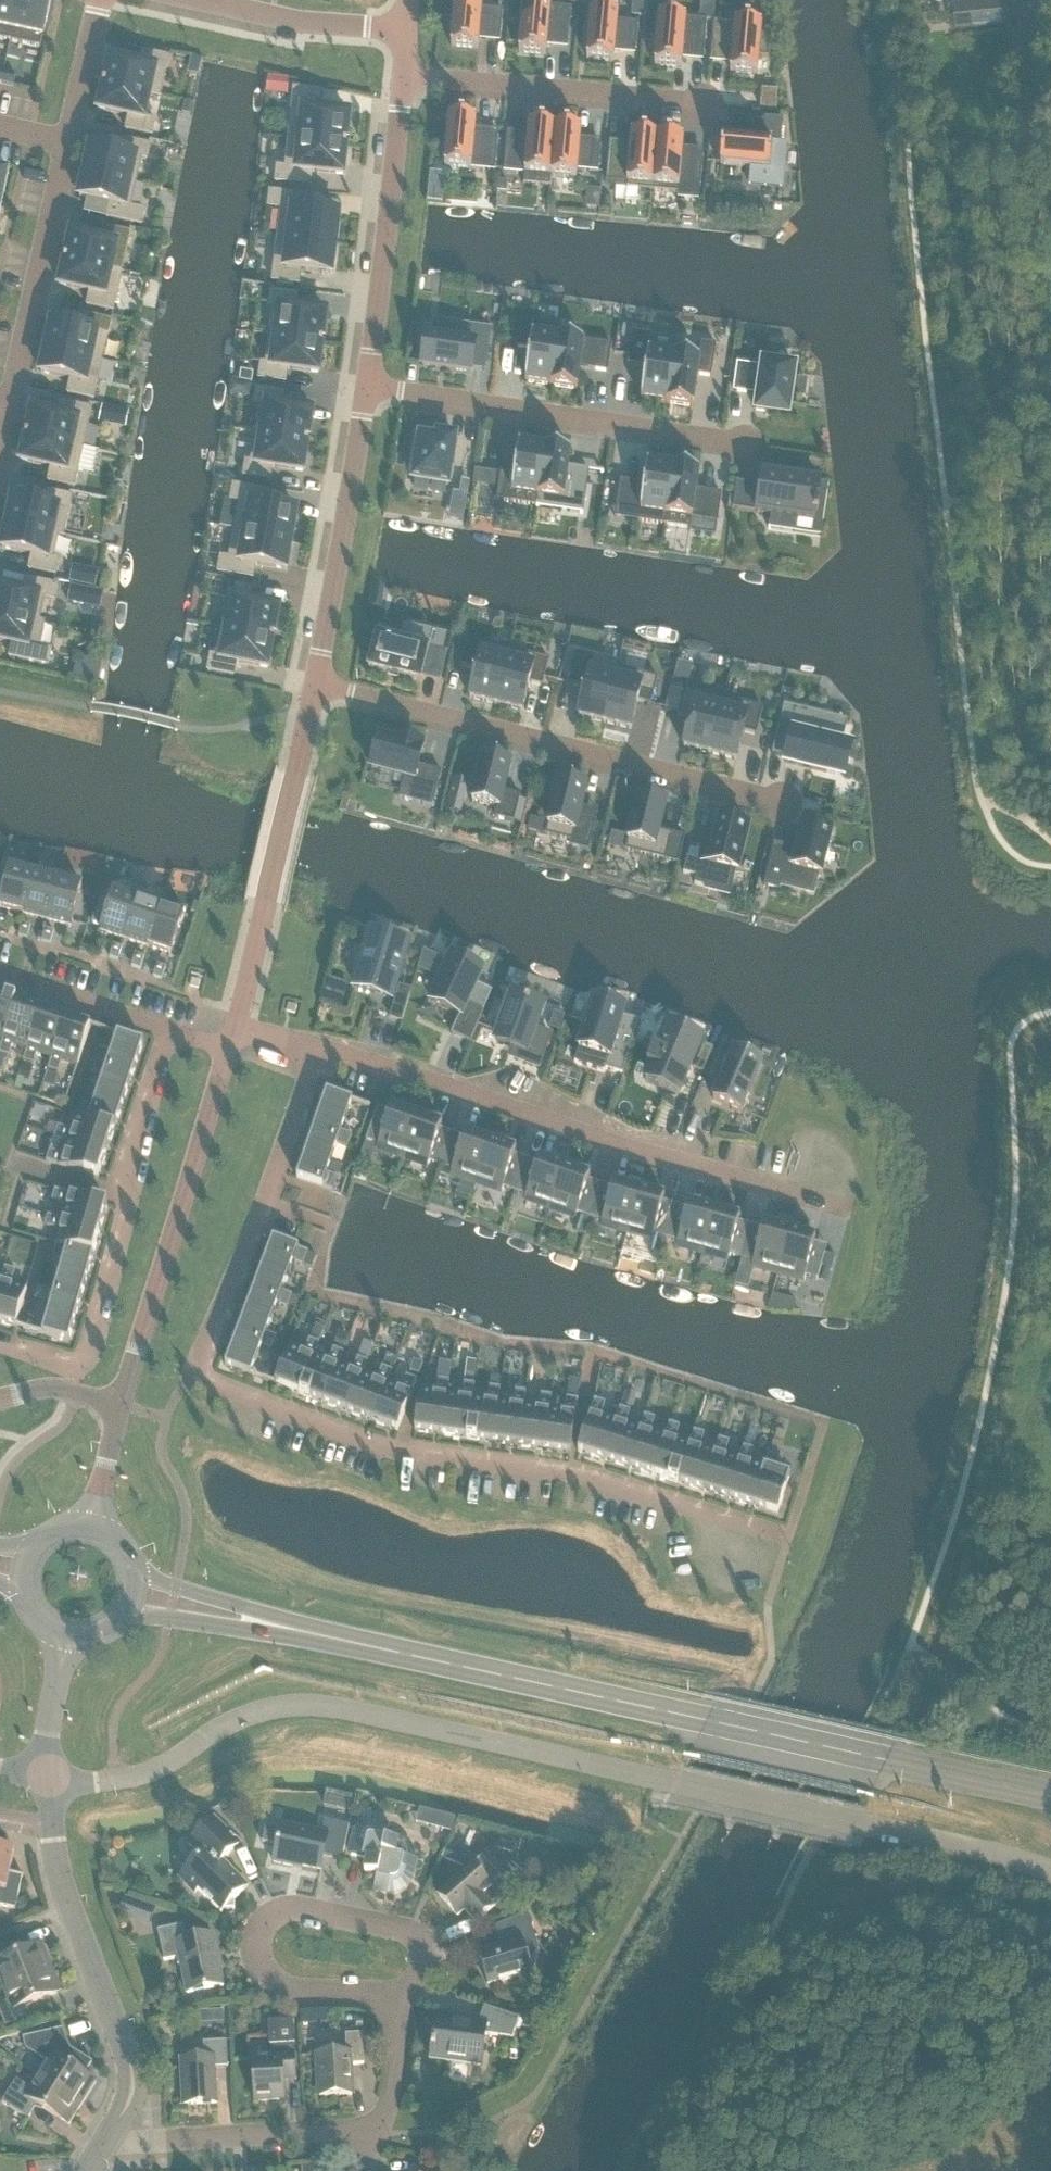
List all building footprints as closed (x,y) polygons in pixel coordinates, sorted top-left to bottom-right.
[(10,40),(18,0),(0,0),(0,38),(10,40)] [(10,40),(40,47),(50,4),(31,0),(18,0),(10,40)] [(500,37),(502,10),(481,8),(482,0),(455,0),(451,46),(478,48),(479,35),(500,37)] [(519,52),(546,55),(547,42),(568,44),(571,8),(550,6),(551,1),(545,0),(524,0),(519,52)] [(963,9),(954,9),(956,30),(1006,27),(1004,7),(969,9),(968,0),(962,0),(963,9)] [(591,9),(587,59),(613,61),(615,48),(636,50),(638,22),(617,21),(618,12),(591,9)] [(659,16),(654,65),(681,67),(682,54),(703,56),(707,21),(686,18),(659,16)] [(714,21),(710,57),(731,59),(730,72),(757,74),(758,56),(767,57),(769,35),(761,34),(761,25),(714,21)] [(103,83),(161,96),(169,57),(143,51),(140,65),(110,58),(105,81),(103,81),(103,83)] [(1020,60),(1014,60),(1010,60),(1010,76),(1027,75),(1027,60),(1021,60),(1020,60)] [(12,74),(10,73),(9,73),(3,72),(0,82),(13,85),(16,75),(12,74)] [(289,84),(289,79),(282,78),(280,94),(287,95),(288,87),(289,84)] [(104,86),(99,109),(128,116),(125,129),(152,135),(155,120),(144,118),(149,95),(160,97),(161,96),(103,83),(102,85),(104,86)] [(346,142),(349,114),(318,111),(321,91),(293,88),(288,138),(347,144),(347,142),(346,142)] [(777,91),(762,89),(760,107),(776,109),(777,91)] [(476,119),(449,117),(444,166),(495,171),(498,135),(475,133),(476,119)] [(720,165),(769,169),(771,142),(763,142),(765,121),(738,118),(736,139),(723,138),(720,165)] [(551,176),(556,127),(529,124),(528,138),(507,136),(503,172),(524,174),(523,184),(550,186),(551,176)] [(581,129),(556,127),(551,176),(576,178),(577,169),(598,172),(601,144),(580,142),(581,129)] [(652,190),(657,136),(631,134),(630,147),(609,145),(606,181),(627,183),(626,188),(652,190)] [(683,139),(657,136),(652,190),(678,193),(678,188),(699,190),(703,154),(682,152),(683,139)] [(276,167),(275,182),(311,185),(312,172),(342,175),(345,146),(347,147),(347,144),(288,138),(285,168),(276,167)] [(85,171),(136,183),(142,159),(147,160),(150,145),(123,139),(120,153),(91,146),(86,169),(85,169),(85,171)] [(85,174),(79,197),(109,203),(106,217),(141,225),(144,210),(131,207),(136,183),(85,171),(84,173),(85,174)] [(505,182),(502,182),(498,181),(498,192),(506,193),(507,182),(505,182)] [(310,196),(269,191),(268,207),(281,208),(277,237),(335,244),(335,242),(338,213),(308,210),(310,196)] [(64,259),(122,272),(131,233),(104,227),(101,241),(71,234),(66,257),(65,257),(64,259)] [(277,237),(272,281),(299,284),(302,270),(331,274),(334,246),(335,246),(335,244),(277,237)] [(65,262),(60,285),(90,292),(87,305),(113,311),(122,272),(64,259),(64,261),(65,262)] [(298,295),(270,291),(268,306),(273,307),(269,335),(323,343),(323,341),(322,340),(326,312),(296,308),(298,295)] [(46,347),(102,360),(111,321),(84,315),(81,328),(52,322),(47,345),(46,345),(46,347)] [(525,382),(552,386),(559,337),(560,327),(520,321),(516,347),(530,349),(525,382)] [(426,337),(422,366),(471,373),(473,359),(487,361),(492,328),(490,328),(490,330),(435,322),(433,338),(426,337)] [(641,399),(667,403),(675,349),(650,345),(651,335),(632,332),(627,364),(646,366),(641,399)] [(260,363),(258,379),(286,382),(287,369),(317,373),(321,345),(323,345),(323,343),(269,335),(265,364),(260,363)] [(559,337),(552,386),(576,389),(580,368),(608,372),(612,345),(559,337)] [(675,349),(667,403),(693,407),(698,374),(711,376),(716,344),(701,342),(700,353),(675,349)] [(46,349),(41,373),(70,379),(67,393),(94,399),(102,360),(46,347),(45,349),(46,349)] [(761,368),(738,365),(734,391),(750,393),(750,392),(758,393),(755,411),(788,416),(795,367),(762,363),(761,368)] [(244,382),(238,381),(232,380),(230,394),(248,396),(250,383),(244,382)] [(284,393),(257,389),(254,404),(259,405),(255,433),(308,441),(309,439),(307,439),(312,411),(282,407),(284,393)] [(25,435),(83,448),(92,409),(65,403),(62,416),(32,410),(27,433),(26,433),(25,435)] [(111,407),(109,407),(102,405),(99,422),(110,424),(114,408),(113,408),(111,407)] [(245,461),(243,476),(270,480),(272,467),(302,471),(307,443),(308,444),(308,441),(255,433),(250,462),(245,461)] [(26,437),(21,461),(51,467),(48,481),(75,487),(83,448),(25,435),(25,437),(26,437)] [(456,438),(438,435),(437,440),(420,437),(413,480),(448,486),(456,438)] [(538,496),(545,447),(519,443),(514,475),(500,473),(496,500),(537,506),(538,496)] [(565,483),(570,451),(566,450),(566,448),(549,445),(549,448),(545,447),(538,496),(562,499),(561,504),(576,507),(579,485),(565,483)] [(756,513),(771,515),(768,529),(770,529),(770,528),(794,532),(796,518),(814,521),(815,514),(818,514),(819,508),(817,507),(820,485),(828,486),(828,484),(821,483),(821,482),(802,479),(805,463),(779,459),(776,476),(762,474),(756,513)] [(666,525),(675,466),(647,462),(644,484),(620,480),(616,507),(640,511),(638,521),(666,525)] [(699,470),(675,466),(666,525),(690,529),(691,519),(717,522),(721,495),(696,491),(699,470)] [(268,491),(233,485),(230,500),(239,501),(234,530),(291,540),(291,538),(296,510),(266,505),(268,491)] [(7,523),(64,536),(72,497),(46,491),(43,504),(13,498),(8,521),(7,521),(7,523)] [(454,494),(451,494),(448,514),(460,516),(464,496),(454,494)] [(7,525),(2,548),(31,555),(28,569),(55,575),(58,560),(53,559),(58,536),(63,537),(64,536),(7,523),(6,525),(7,525)] [(220,556),(217,572),(253,578),(255,564),(285,570),(290,542),(291,542),(291,540),(234,530),(228,558),(220,556)] [(80,566),(77,566),(73,565),(69,581),(84,584),(88,568),(80,566)] [(44,623),(45,622),(39,621),(45,598),(54,600),(57,585),(26,578),(23,592),(0,587),(0,614),(44,623)] [(273,636),(278,608),(248,602),(251,589),(224,583),(221,599),(226,600),(221,628),(274,638),(274,636),(273,636)] [(81,587),(78,587),(71,585),(68,602),(84,605),(88,589),(81,587)] [(12,643),(9,656),(48,665),(52,650),(39,648),(44,623),(0,614),(0,640),(12,643)] [(369,666),(368,668),(370,669),(388,673),(388,674),(400,677),(400,676),(418,681),(420,681),(421,679),(428,649),(447,653),(453,633),(437,629),(436,632),(411,626),(407,642),(379,635),(377,634),(376,636),(376,637),(369,666)] [(210,655),(207,670),(234,676),(237,662),(266,668),(272,640),(273,640),(274,638),(221,628),(215,656),(210,655)] [(496,704),(510,649),(466,639),(460,665),(477,669),(470,698),(496,704)] [(549,659),(510,649),(496,704),(522,711),(529,682),(542,686),(549,659)] [(620,663),(576,652),(568,683),(585,687),(578,716),(605,723),(619,668),(620,663)] [(78,671),(99,672),(100,654),(79,653),(78,671)] [(657,677),(619,668),(605,723),(631,729),(638,701),(651,704),(657,677)] [(723,698),(684,689),(678,715),(691,718),(683,747),(710,753),(723,698)] [(763,708),(723,698),(710,753),(736,760),(743,732),(756,735),(763,708)] [(785,763),(844,777),(851,747),(826,741),(831,721),(786,710),(787,706),(784,705),(772,754),(786,758),(785,763)] [(379,738),(372,768),(405,776),(399,797),(433,805),(442,770),(419,764),(423,746),(397,739),(396,742),(379,738)] [(510,763),(483,756),(472,801),(498,807),(495,817),(514,822),(520,796),(503,791),(510,763)] [(586,786),(559,779),(545,834),(571,841),(570,846),(588,850),(596,819),(579,815),(586,786)] [(666,802),(639,795),(625,850),(678,863),(684,837),(659,830),(666,802)] [(738,871),(749,827),(719,820),(712,851),(690,845),(683,873),(696,876),(694,884),(704,887),(704,886),(726,892),(732,870),(738,871)] [(772,849),(764,885),(780,889),(781,884),(811,891),(815,873),(821,875),(832,830),(803,823),(795,854),(772,849)] [(11,866),(0,908),(24,915),(34,872),(11,866)] [(58,879),(34,872),(24,915),(47,921),(58,879)] [(79,884),(58,879),(47,921),(68,927),(79,884)] [(138,898),(115,890),(101,932),(125,939),(138,898)] [(161,905),(138,898),(125,939),(147,947),(161,905)] [(184,913),(161,905),(147,947),(171,955),(184,913)] [(30,925),(22,923),(18,936),(27,938),(30,925)] [(54,931),(45,928),(41,942),(50,944),(54,931)] [(373,929),(355,989),(393,1000),(411,940),(373,929)] [(122,947),(113,945),(109,957),(118,960),(122,947)] [(443,960),(425,951),(424,951),(417,969),(435,977),(443,960)] [(144,957),(135,953),(131,966),(140,969),(144,957)] [(481,970),(452,956),(431,1000),(460,1014),(451,1033),(469,1042),(484,1010),(466,1001),(481,970)] [(166,967),(157,964),(153,977),(161,980),(166,967)] [(326,993),(340,999),(348,978),(333,973),(326,993)] [(397,991),(389,1017),(402,1020),(410,995),(397,991)] [(16,1000),(0,995),(0,1038),(3,1039),(16,1000)] [(513,996),(497,1041),(525,1052),(523,1056),(524,1056),(522,1061),(527,1063),(540,1068),(541,1067),(538,1066),(550,1035),(534,1029),(542,1007),(513,996)] [(28,1047),(41,1009),(16,1000),(3,1039),(0,1049),(0,1053),(9,1056),(13,1043),(28,1047)] [(623,1013),(592,1004),(587,1020),(584,1020),(579,1036),(582,1037),(574,1062),(605,1072),(623,1013)] [(53,1056),(65,1017),(41,1009),(28,1047),(24,1061),(34,1064),(38,1051),(53,1056)] [(549,1027),(559,1031),(564,1016),(554,1012),(549,1027)] [(65,1017),(53,1056),(48,1069),(58,1072),(63,1059),(78,1064),(90,1027),(91,1027),(92,1026),(65,1017)] [(698,1047),(666,1033),(659,1050),(653,1048),(646,1064),(652,1067),(645,1082),(677,1095),(698,1047)] [(103,1078),(129,1086),(143,1043),(117,1034),(107,1064),(97,1061),(93,1074),(103,1078)] [(621,1081),(629,1050),(618,1047),(610,1078),(621,1081)] [(742,1111),(762,1061),(734,1049),(731,1056),(719,1051),(709,1075),(722,1080),(714,1099),(742,1111)] [(0,1053),(0,1072),(3,1073),(9,1056),(0,1053)] [(33,1067),(22,1063),(18,1076),(28,1080),(33,1067)] [(58,1075),(47,1072),(43,1084),(54,1088),(58,1075)] [(79,1117),(115,1129),(129,1086),(103,1078),(93,1107),(83,1104),(79,1117)] [(326,1092),(312,1135),(336,1143),(346,1147),(351,1132),(341,1128),(350,1102),(370,1109),(370,1107),(326,1092)] [(402,1158),(417,1115),(392,1106),(387,1119),(375,1114),(366,1140),(378,1145),(377,1149),(402,1158)] [(441,1166),(450,1140),(438,1136),(442,1124),(417,1115),(402,1158),(427,1167),(429,1162),(441,1166)] [(68,1141),(106,1154),(115,1129),(79,1117),(76,1116),(71,1130),(58,1126),(54,1136),(68,1141)] [(49,1123),(46,1133),(54,1136),(58,1126),(49,1123)] [(476,1183),(491,1141),(465,1132),(461,1144),(450,1140),(441,1166),(452,1170),(451,1175),(476,1183)] [(312,1135),(297,1178),(331,1190),(336,1175),(326,1171),(336,1143),(312,1135)] [(46,1161),(98,1179),(106,1154),(68,1141),(63,1155),(50,1151),(46,1161)] [(515,1191),(523,1166),(512,1162),(516,1149),(491,1141),(476,1183),(501,1192),(503,1187),(515,1191)] [(550,1209),(565,1166),(539,1158),(535,1170),(523,1166),(515,1191),(526,1195),(525,1200),(550,1209)] [(589,1217),(597,1191),(586,1187),(590,1175),(565,1166),(550,1209),(575,1218),(577,1213),(589,1217)] [(369,1176),(356,1171),(353,1181),(365,1185),(369,1176)] [(627,1233),(639,1189),(613,1182),(609,1194),(597,1191),(589,1217),(602,1221),(601,1226),(627,1233)] [(61,1219),(100,1230),(107,1204),(55,1189),(52,1200),(65,1204),(61,1219)] [(666,1238),(673,1212),(661,1209),(664,1196),(639,1189),(627,1233),(653,1240),(654,1235),(666,1238)] [(702,1253),(714,1210),(688,1203),(685,1215),(673,1212),(666,1238),(678,1241),(676,1246),(702,1253)] [(742,1259),(749,1232),(736,1229),(740,1217),(714,1210),(702,1253),(728,1260),(729,1255),(742,1259)] [(57,1245),(93,1255),(100,1230),(61,1219),(48,1215),(45,1226),(58,1229),(54,1244),(57,1245)] [(778,1274),(790,1230),(764,1223),(760,1236),(749,1232),(742,1259),(753,1262),(752,1267),(778,1274)] [(790,1230),(778,1274),(804,1281),(805,1276),(817,1280),(825,1253),(812,1250),(815,1237),(790,1230)] [(273,1239),(257,1281),(280,1290),(291,1262),(301,1266),(307,1251),(273,1239)] [(55,1291),(81,1298),(93,1255),(57,1245),(53,1258),(63,1261),(55,1291)] [(0,1283),(0,1323),(15,1327),(27,1288),(11,1284),(15,1270),(4,1267),(1,1281),(0,1283)] [(257,1281),(241,1323),(265,1332),(275,1305),(285,1309),(291,1294),(280,1290),(257,1281)] [(37,1333),(68,1342),(81,1298),(55,1291),(45,1288),(41,1301),(51,1304),(43,1333),(37,1332),(37,1333)] [(241,1323),(225,1366),(269,1382),(269,1381),(249,1373),(259,1347),(269,1351),(275,1336),(265,1332),(241,1323)] [(320,1341),(324,1328),(315,1325),(310,1337),(320,1341)] [(344,1347),(348,1336),(338,1332),(334,1343),(344,1347)] [(314,1356),(319,1343),(309,1339),(304,1352),(289,1347),(275,1383),(274,1383),(274,1384),(300,1394),(314,1356)] [(363,1341),(357,1358),(367,1361),(374,1345),(363,1341)] [(338,1365),(343,1352),(333,1348),(328,1361),(314,1356),(300,1394),(324,1403),(338,1365)] [(363,1374),(367,1361),(357,1358),(353,1371),(338,1365),(324,1403),(348,1413),(363,1374)] [(422,1363),(414,1360),(410,1371),(418,1374),(422,1363)] [(437,1379),(449,1380),(452,1363),(439,1361),(437,1379)] [(382,1367),(377,1380),(363,1374),(348,1413),(372,1422),(387,1384),(392,1371),(382,1367)] [(372,1422),(397,1431),(417,1380),(406,1376),(401,1389),(387,1384),(372,1422)] [(441,1435),(447,1394),(449,1381),(438,1379),(436,1393),(420,1390),(414,1429),(413,1429),(413,1431),(441,1435)] [(472,1398),(474,1384),(464,1383),(462,1396),(447,1394),(441,1435),(466,1438),(472,1398)] [(492,1442),(498,1402),(500,1388),(489,1387),(487,1400),(472,1398),(466,1438),(492,1442)] [(518,1446),(524,1406),(526,1392),(515,1390),(513,1404),(498,1402),(492,1442),(518,1446)] [(625,1392),(621,1404),(633,1407),(636,1395),(625,1392)] [(543,1450),(549,1409),(551,1396),(541,1394),(539,1408),(524,1406),(518,1446),(543,1450)] [(543,1450),(570,1454),(578,1400),(567,1398),(565,1412),(549,1409),(543,1450)] [(601,1416),(605,1403),(594,1399),(578,1452),(603,1460),(616,1421),(601,1416)] [(626,1424),(630,1411),(620,1407),(616,1421),(603,1460),(628,1467),(640,1428),(626,1424)] [(650,1432),(655,1418),(644,1415),(640,1428),(628,1467),(653,1475),(665,1436),(650,1432)] [(675,1439),(679,1426),(669,1423),(665,1436),(653,1475),(678,1483),(690,1444),(675,1439)] [(700,1447),(704,1434),(694,1431),(690,1444),(678,1483),(702,1490),(715,1452),(700,1447)] [(725,1455),(729,1441),(719,1438),(715,1452),(702,1490),(727,1498),(739,1459),(725,1455)] [(749,1462),(754,1449),(743,1446),(739,1459),(727,1498),(752,1506),(764,1467),(749,1462)] [(774,1470),(778,1457),(768,1454),(764,1467),(752,1506),(777,1514),(790,1475),(774,1470)] [(234,1900),(248,1886),(222,1861),(240,1843),(214,1817),(188,1844),(201,1856),(179,1879),(194,1894),(198,1890),(221,1913),(225,1909),(234,1908),(234,1900)] [(452,1835),(457,1823),(447,1819),(437,1820),(436,1828),(452,1835)] [(342,1859),(349,1825),(324,1820),(321,1834),(281,1825),(281,1826),(268,1823),(264,1842),(277,1845),(273,1862),(292,1866),(293,1864),(321,1870),(324,1855),(342,1859)] [(394,1891),(400,1890),(405,1886),(409,1882),(411,1876),(414,1859),(396,1855),(399,1842),(386,1839),(388,1828),(374,1825),(369,1825),(364,1826),(360,1829),(357,1833),(355,1837),(351,1856),(367,1859),(364,1872),(377,1875),(374,1888),(388,1891),(394,1891)] [(468,1854),(448,1845),(442,1857),(462,1866),(468,1854)] [(16,1909),(22,1876),(10,1874),(14,1854),(7,1852),(8,1847),(0,1846),(0,1906),(16,1909)] [(476,1923),(506,1896),(494,1883),(501,1877),(482,1856),(472,1865),(438,1895),(458,1916),(465,1910),(476,1923)] [(150,1924),(156,1906),(129,1898),(124,1915),(150,1924)] [(488,1985),(533,1972),(530,1964),(538,1949),(528,1913),(499,1925),(505,1944),(502,1949),(487,1953),(482,1964),(488,1985)] [(186,1940),(183,1925),(158,1930),(164,1961),(176,1958),(178,1966),(181,1965),(187,1993),(223,1985),(213,1934),(186,1940)] [(51,1968),(42,1944),(7,1958),(3,1946),(0,1947),(0,1981),(2,1987),(51,1968)] [(2,1987),(8,2001),(0,2004),(0,2014),(5,2027),(30,2017),(26,2005),(61,1992),(51,1968),(2,1987)] [(512,2039),(519,2018),(484,2006),(478,2024),(469,2023),(468,2027),(454,2025),(455,2018),(437,2016),(435,2036),(433,2036),(433,2039),(430,2059),(448,2061),(452,2066),(460,2067),(465,2064),(480,2066),(483,2047),(484,2047),(485,2035),(511,2038),(511,2039),(512,2039)] [(309,2010),(300,2011),(300,2025),(310,2025),(309,2010)] [(52,2031),(62,2029),(60,2020),(50,2023),(52,2031)] [(296,2079),(294,2043),(295,2043),(293,2020),(268,2022),(269,2045),(271,2045),(271,2057),(252,2058),(255,2101),(284,2099),(283,2076),(295,2075),(295,2079),(296,2079)] [(46,2062),(38,2075),(82,2103),(96,2081),(85,2074),(92,2062),(71,2049),(63,2029),(23,2038),(25,2049),(46,2062)] [(319,2097),(352,2095),(350,2064),(364,2064),(362,2033),(346,2034),(347,2053),(317,2055),(319,2097)] [(183,2105),(217,2103),(215,2067),(228,2066),(226,2040),(203,2042),(204,2058),(180,2059),(183,2105)] [(69,2125),(82,2103),(38,2075),(30,2088),(16,2080),(2,2102),(28,2119),(37,2105),(69,2125)]
